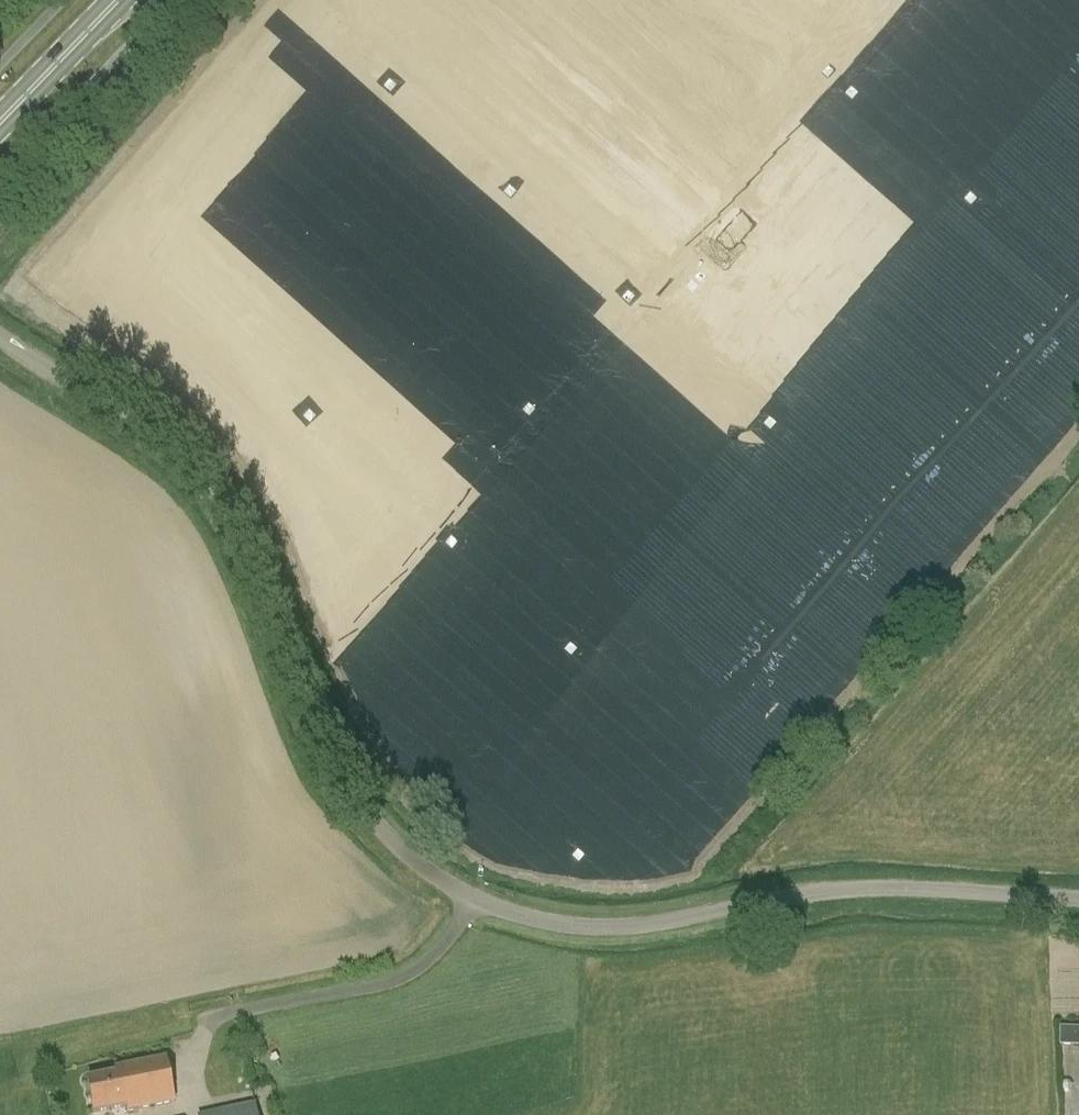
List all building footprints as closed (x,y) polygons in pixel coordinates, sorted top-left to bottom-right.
[(1061,1028),(1060,1047),(1078,1047),(1078,1029),(1061,1028)] [(127,1113),(174,1104),(165,1059),(115,1069),(116,1074),(86,1080),(93,1114),(126,1107),(127,1113)] [(201,1114),(257,1114),(255,1104),(201,1114)]
